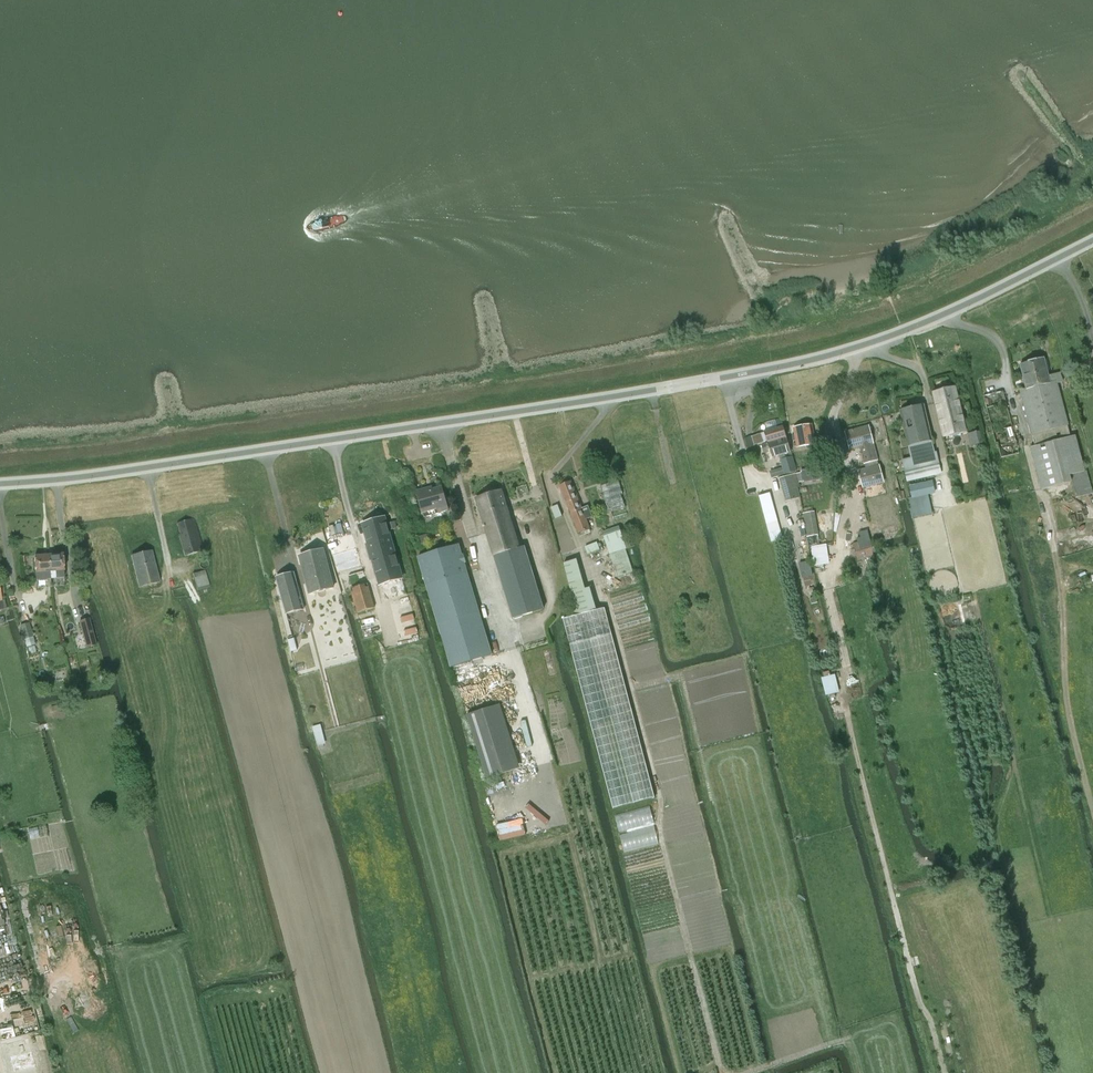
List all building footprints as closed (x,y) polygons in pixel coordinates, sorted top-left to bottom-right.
[(1044,359),(1021,365),(1020,365),(1026,388),(1020,390),(1035,446),(1071,437),(1058,384),(1063,382),(1060,373),(1049,376),(1044,359)] [(939,415),(961,409),(955,387),(933,392),(939,415)] [(908,446),(932,440),(924,406),(900,411),(908,446)] [(961,409),(939,415),(944,437),(966,432),(961,409)] [(797,447),(815,444),(812,425),(794,428),(797,447)] [(784,427),(765,432),(765,433),(752,436),(755,445),(767,441),(768,443),(786,437),(784,427)] [(868,427),(846,433),(850,450),(860,447),(865,464),(866,469),(879,466),(877,461),(868,427)] [(1084,471),(1075,436),(1071,437),(1035,446),(1031,448),(1042,490),(1072,482),(1070,475),(1084,471)] [(790,452),(786,437),(768,443),(762,445),(764,453),(770,451),(772,458),(784,454),(785,459),(780,460),(784,475),(796,472),(790,452)] [(906,481),(941,473),(938,461),(935,448),(922,451),(923,455),(902,460),(904,469),(906,481)] [(859,471),(864,488),(884,483),(879,466),(859,471)] [(599,482),(611,479),(609,468),(596,471),(599,482)] [(1084,471),(1070,475),(1072,482),(1076,498),(1092,493),(1087,471),(1084,471)] [(796,474),(782,478),(785,491),(782,492),(785,502),(803,498),(796,474)] [(570,513),(582,509),(571,481),(559,486),(570,513)] [(425,518),(449,511),(442,488),(433,490),(433,488),(417,492),(423,515),(424,514),(425,518)] [(494,555),(519,548),(502,491),(476,498),(494,555)] [(558,505),(551,508),(555,519),(562,516),(558,505)] [(380,506),(358,512),(361,520),(382,513),(380,506)] [(582,509),(570,513),(577,531),(579,537),(591,532),(589,527),(586,520),(593,517),(588,506),(582,509)] [(819,536),(815,511),(803,513),(807,538),(819,536)] [(380,585),(402,578),(388,530),(386,524),(385,517),(362,524),(380,585)] [(185,556),(203,550),(194,518),(176,523),(180,534),(178,535),(185,556)] [(394,521),(386,524),(388,530),(396,528),(394,521)] [(609,552),(625,546),(622,536),(619,527),(602,533),(605,542),(609,552)] [(858,543),(853,544),(858,561),(874,556),(873,552),(870,539),(869,536),(867,530),(859,532),(861,538),(857,539),(858,543)] [(429,534),(420,537),(422,544),(432,541),(429,534)] [(587,554),(600,550),(597,542),(585,547),(587,554)] [(360,560),(356,543),(341,547),(341,549),(333,551),(337,566),(360,560)] [(459,544),(418,557),(426,584),(428,583),(429,585),(428,585),(438,618),(452,667),(493,656),(470,583),(467,572),(467,571),(459,544)] [(519,548),(494,555),(513,619),(543,610),(524,547),(519,548)] [(309,594),(334,588),(323,549),(299,556),(309,594)] [(139,588),(159,583),(152,551),(131,556),(139,588)] [(54,555),(48,555),(50,573),(54,572),(55,579),(63,578),(63,571),(62,554),(54,555)] [(43,556),(34,557),(35,574),(36,574),(37,580),(49,579),(50,579),(50,573),(48,555),(43,556)] [(576,615),(576,617),(597,611),(590,588),(586,589),(584,584),(577,559),(563,563),(571,593),(570,593),(570,595),(567,596),(572,616),(576,615)] [(198,590),(210,587),(205,570),(192,574),(198,590)] [(294,572),(276,577),(286,615),(304,610),(294,572)] [(353,591),(351,592),(357,613),(375,608),(369,587),(353,591)] [(576,617),(563,621),(613,809),(655,798),(604,609),(597,611),(576,617)] [(91,619),(82,622),(90,645),(99,642),(91,619)] [(29,623),(20,625),(26,647),(27,646),(34,645),(35,644),(29,623)] [(828,652),(819,654),(821,661),(830,659),(828,652)] [(467,715),(487,779),(513,771),(493,707),(467,715)]
